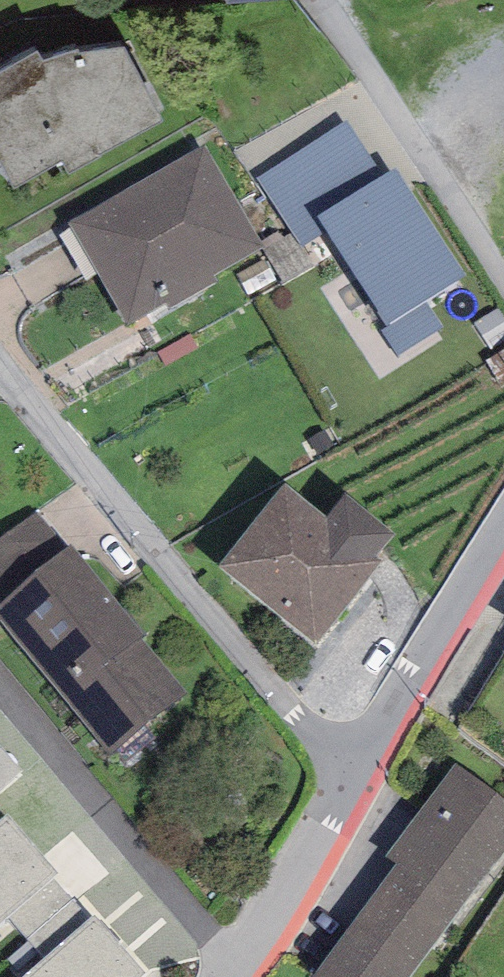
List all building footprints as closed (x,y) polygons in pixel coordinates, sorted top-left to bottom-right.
[(0,51),(0,139),(21,182),(164,104),(124,30),(80,34),(79,31),(42,42),(37,31),(0,51)] [(346,124),(258,181),(303,251),(326,236),(388,331),(383,334),(398,356),(442,328),(427,304),(463,281),(396,176),(384,183),(346,124)] [(214,278),(264,249),(205,147),(69,226),(128,328),(168,305),(172,311),(218,285),(214,278)] [(287,490),(220,573),(314,649),(380,568),(373,563),(392,540),(345,502),(328,523),(287,490)] [(1,609),(66,554),(33,515),(0,543),(0,608),(1,609)] [(71,550),(66,554),(1,609),(0,610),(0,622),(66,699),(63,702),(112,759),(185,697),(139,643),(145,638),(71,550)] [(503,852),(503,807),(455,766),(384,860),(396,869),(315,976),(410,976),(503,852)] [(0,820),(0,932),(66,876),(11,811),(0,820)] [(20,976),(147,976),(95,914),(20,976)]
